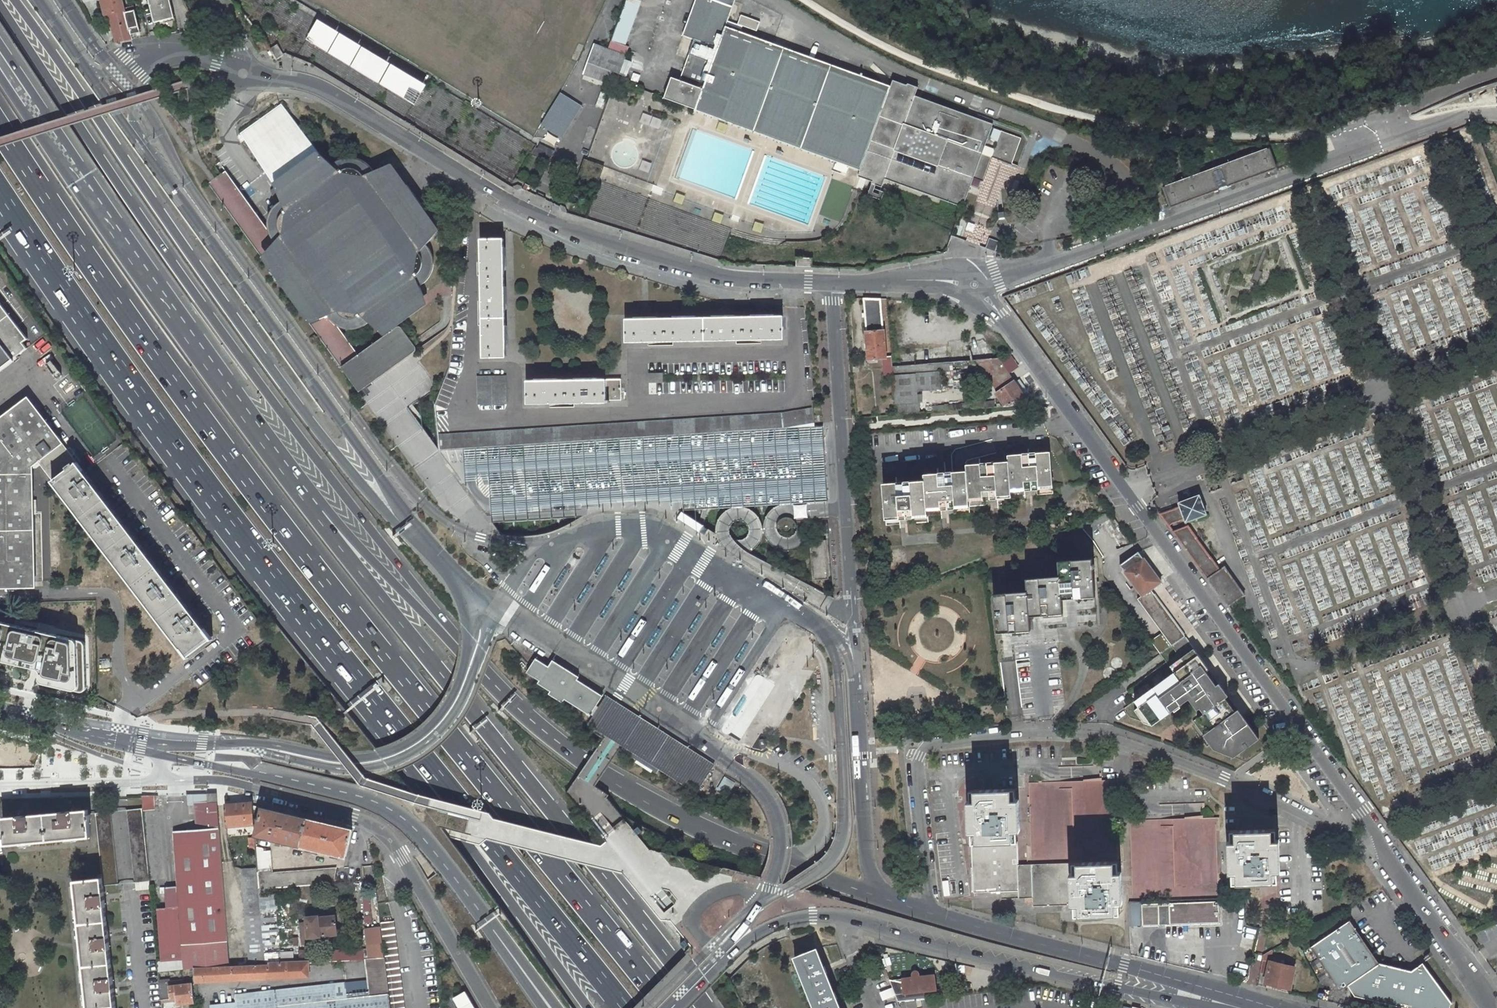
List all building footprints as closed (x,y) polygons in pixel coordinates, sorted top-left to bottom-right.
[(104,15),(109,14),(109,13),(124,10),(124,8),(125,8),(123,0),(101,0),(104,15)] [(155,23),(175,18),(170,0),(149,0),(155,23)] [(536,144),(297,0),(244,0),(240,7),(256,26),(266,36),(301,57),(311,64),(511,186),(536,144)] [(612,40),(626,45),(642,0),(626,0),(612,40)] [(725,29),(736,0),(696,0),(683,35),(695,40),(680,81),(675,79),(668,99),(695,109),(695,111),(860,171),(858,177),(872,182),(872,184),(882,188),(885,179),(963,207),(974,177),(982,153),(985,146),(993,124),(915,96),(918,87),(908,84),(907,86),(893,80),(890,89),(725,29)] [(133,6),(125,8),(124,8),(124,10),(109,13),(109,14),(117,42),(133,39),(131,34),(140,32),(133,6)] [(626,56),(629,47),(626,45),(612,40),(608,49),(626,56)] [(278,59),(285,55),(278,44),(271,48),(278,59)] [(584,74),(608,82),(612,71),(620,74),(626,56),(608,49),(595,44),(584,74)] [(583,109),(564,97),(544,129),(563,141),(583,109)] [(281,104),(241,133),(279,186),(271,191),(278,208),(276,210),(274,213),(273,217),(272,221),(271,225),(272,229),(273,235),(272,236),(248,202),(244,205),(231,187),(235,184),(226,171),(208,183),(340,365),(356,352),(337,325),(329,315),(338,311),(340,314),(342,316),(345,317),(348,318),(351,319),(355,318),(358,317),(359,316),(361,315),(370,323),(383,335),(405,331),(401,327),(399,326),(397,327),(390,321),(424,296),(420,285),(423,284),(426,282),(428,279),(431,276),(433,270),(434,263),(434,259),(432,253),(430,248),(427,245),(434,237),(419,216),(425,210),(407,184),(398,188),(384,167),(364,176),(361,172),(356,169),(350,168),(344,170),(341,172),(327,159),(323,162),(281,104)] [(659,129),(663,120),(644,113),(641,122),(659,129)] [(992,157),(1012,164),(1021,138),(1001,131),(994,149),(992,157)] [(552,154),(538,146),(535,150),(549,158),(552,154)] [(985,146),(982,153),(992,157),(994,149),(985,146)] [(1163,188),(1170,208),(1277,169),(1269,148),(1163,188)] [(988,168),(992,157),(982,153),(974,177),(983,181),(988,168)] [(585,159),(577,179),(597,186),(601,175),(593,172),(596,163),(588,160),(585,159)] [(649,173),(652,163),(643,160),(640,170),(649,173)] [(593,172),(601,175),(604,166),(596,163),(593,172)] [(563,171),(574,175),(577,168),(566,164),(563,171)] [(244,205),(248,202),(235,184),(231,187),(244,205)] [(995,251),(1000,242),(991,238),(986,247),(995,251)] [(481,239),(483,357),(506,357),(504,239),(481,239)] [(813,267),(813,258),(797,257),(796,266),(813,267)] [(891,357),(886,357),(881,299),(863,298),(868,359),(883,358),(884,365),(892,365),(891,357)] [(10,356),(14,361),(15,361),(14,359),(27,348),(23,343),(28,339),(0,302),(0,364),(10,356)] [(338,311),(329,315),(337,325),(342,328),(348,329),(352,329),(357,329),(360,328),(363,326),(370,323),(361,315),(359,316),(358,317),(355,318),(351,319),(348,318),(345,317),(342,316),(340,314),(338,311)] [(783,316),(626,319),(626,342),(784,339),(783,316)] [(356,352),(340,365),(359,392),(414,352),(415,351),(416,349),(415,346),(405,331),(383,335),(384,336),(358,355),(356,352)] [(487,516),(438,450),(438,449),(425,430),(409,408),(433,391),(434,386),(434,382),(431,376),(416,355),(414,352),(359,392),(357,394),(359,397),(399,453),(406,463),(416,476),(427,488),(439,499),(451,510),(460,518),(487,516)] [(10,356),(0,364),(0,372),(14,361),(10,356)] [(1010,357),(1002,362),(1008,372),(1017,366),(1010,357)] [(1008,372),(1002,362),(999,358),(976,360),(993,384),(1009,373),(1008,372)] [(953,369),(953,362),(892,367),(893,374),(940,370),(953,369)] [(941,388),(940,370),(893,374),(895,404),(917,403),(916,390),(941,388)] [(649,373),(649,383),(663,383),(663,373),(649,373)] [(993,384),(998,392),(1014,381),(1009,373),(993,384)] [(507,404),(506,375),(477,376),(478,405),(507,404)] [(622,400),(621,379),(527,381),(527,404),(610,402),(610,400),(622,400)] [(995,393),(1004,407),(1030,405),(1014,381),(998,392),(995,393)] [(970,403),(970,409),(994,407),(993,401),(983,402),(981,396),(973,399),(969,399),(970,403)] [(43,419),(28,400),(0,421),(0,587),(6,587),(7,593),(15,593),(15,587),(35,586),(33,465),(40,460),(52,451),(61,444),(50,430),(54,427),(46,417),(43,419)] [(917,403),(895,404),(896,415),(920,413),(919,403),(917,403)] [(932,406),(932,412),(970,409),(970,403),(932,406)] [(815,408),(778,413),(437,435),(438,449),(438,450),(816,426),(815,408)] [(438,450),(487,516),(675,501),(678,501),(679,510),(733,507),(735,507),(785,504),(828,502),(827,481),(824,426),(816,426),(438,450)] [(66,450),(61,444),(52,451),(57,457),(66,450)] [(57,457),(52,451),(40,460),(196,660),(218,642),(84,474),(76,463),(71,457),(74,454),(69,448),(66,450),(57,457)] [(1010,489),(1053,485),(1050,452),(1008,455),(1008,461),(966,465),(967,471),(925,474),(925,480),(883,483),(886,517),(928,513),(927,507),(969,504),(969,498),(1011,494),(1010,489)] [(1160,514),(1169,527),(1173,524),(1184,519),(1185,522),(1206,515),(1199,495),(1178,503),(1180,506),(1160,514)] [(699,533),(704,526),(682,511),(677,518),(693,529),(699,533)] [(777,524),(777,527),(777,529),(783,528),(784,529),(786,530),(787,530),(789,530),(791,528),(797,528),(797,527),(796,523),(794,520),(790,518),(786,517),(783,518),(779,520),(777,524)] [(1173,532),(1228,607),(1229,606),(1234,603),(1221,585),(1232,578),(1233,577),(1225,566),(1220,569),(1188,525),(1173,532)] [(829,579),(826,540),(810,541),(813,581),(829,579)] [(1185,636),(1151,589),(1161,582),(1139,551),(1120,565),(1135,586),(1131,590),(1162,633),(1151,641),(1160,654),(1165,651),(1184,637),(1185,636)] [(1092,558),(1059,560),(1060,576),(1026,579),(1027,591),(994,594),(997,632),(1031,629),(1030,615),(1063,612),(1062,598),(1095,596),(1092,558)] [(1245,595),(1232,578),(1221,585),(1234,603),(1241,598),(1245,595)] [(1234,613),(1246,604),(1241,598),(1234,603),(1229,606),(1234,613)] [(1,660),(43,671),(41,679),(44,683),(76,690),(83,692),(87,688),(86,654),(85,642),(62,636),(0,622),(0,660),(1,660)] [(1184,637),(1165,651),(1170,659),(1166,662),(1126,690),(1133,700),(1123,707),(1130,718),(1151,725),(1188,699),(1192,696),(1196,701),(1195,702),(1199,708),(1203,713),(1192,721),(1212,748),(1233,757),(1259,738),(1238,709),(1235,711),(1225,698),(1228,696),(1218,683),(1216,685),(1206,671),(1208,669),(1184,637)] [(1004,649),(1006,657),(1013,656),(1012,647),(1004,649)] [(1160,654),(1166,662),(1170,659),(1165,651),(1160,654)] [(1115,657),(1111,662),(1119,669),(1123,665),(1115,657)] [(589,717),(603,696),(583,683),(581,685),(576,682),(577,680),(578,678),(564,669),(560,676),(535,660),(526,674),(539,682),(537,685),(549,693),(548,696),(562,704),(564,701),(589,717)] [(1216,685),(1218,683),(1208,669),(1206,671),(1216,685)] [(1192,696),(1188,699),(1196,710),(1199,708),(1195,702),(1196,701),(1192,696)] [(1238,709),(1228,696),(1225,698),(1235,711),(1238,709)] [(696,793),(697,793),(711,771),(711,770),(713,767),(625,711),(622,709),(605,698),(588,724),(611,738),(624,747),(621,750),(634,758),(636,755),(671,777),(696,793)] [(726,778),(719,790),(728,795),(735,783),(726,778)] [(1028,783),(1032,864),(1033,898),(1033,905),(1074,904),(1074,915),(1119,914),(1115,780),(1028,783)] [(1019,891),(1018,865),(1017,831),(1018,831),(1018,815),(1016,815),(1015,789),(977,790),(977,801),(983,801),(983,809),(971,810),(974,892),(1001,891),(1019,891)] [(977,790),(970,791),(971,810),(983,809),(983,801),(977,801),(977,790)] [(217,802),(217,793),(208,794),(208,802),(217,802)] [(208,794),(188,794),(188,804),(195,804),(197,830),(174,832),(180,906),(184,960),(162,961),(158,962),(159,971),(194,968),(194,967),(230,966),(217,802),(208,802),(208,794)] [(154,809),(153,795),(142,796),(143,810),(154,809)] [(253,806),(253,802),(225,805),(227,827),(254,824),(255,824),(253,806)] [(254,824),(255,834),(256,835),(301,846),(308,819),(253,806),(255,824),(254,824)] [(135,882),(150,881),(142,808),(127,810),(135,882)] [(91,837),(88,809),(3,817),(5,845),(91,837)] [(110,811),(96,813),(102,877),(103,885),(118,884),(110,811)] [(1130,820),(1133,901),(1219,899),(1216,818),(1130,820)] [(346,856),(352,830),(308,819),(301,846),(346,856)] [(638,827),(633,831),(635,833),(637,836),(642,832),(638,827)] [(1230,857),(1231,857),(1232,883),(1270,882),(1270,871),(1267,871),(1266,863),(1276,863),(1275,829),(1230,831),(1231,841),(1238,841),(1238,850),(1229,850),(1230,857)] [(1229,841),(1229,850),(1238,850),(1238,841),(1231,841),(1229,841)] [(274,888),(300,886),(299,871),(273,873),(271,850),(264,851),(263,849),(256,847),(256,850),(257,868),(259,889),(274,888)] [(1277,882),(1276,863),(1266,863),(1267,871),(1270,871),(1270,882),(1277,882)] [(1019,898),(1033,898),(1032,864),(1018,865),(1019,891),(1019,898)] [(257,868),(242,869),(246,917),(261,915),(259,895),(259,889),(257,868)] [(299,871),(300,886),(333,883),(336,868),(299,871)] [(75,880),(88,1007),(116,1007),(103,885),(102,877),(75,880)] [(150,889),(149,881),(136,883),(137,890),(150,889)] [(1019,898),(1019,891),(1001,891),(1001,899),(1019,898)] [(162,961),(184,960),(180,906),(158,908),(162,961)] [(261,915),(246,917),(250,965),(265,964),(264,953),(261,915)] [(314,936),(337,934),(335,916),(318,918),(318,916),(307,917),(308,923),(300,924),(302,937),(309,936),(309,937),(314,936)] [(1349,920),(1310,947),(1339,990),(1347,985),(1354,996),(1406,1007),(1449,1007),(1452,1003),(1422,963),(1411,970),(1379,963),(1349,920)] [(394,921),(381,922),(392,1007),(405,1007),(394,921)] [(685,940),(680,943),(684,949),(689,945),(686,942),(685,940)] [(368,944),(369,958),(384,958),(383,944),(368,944)] [(816,949),(795,958),(815,1007),(839,1007),(816,949)] [(1290,989),(1295,967),(1284,965),(1270,961),(1273,949),(1263,955),(1260,973),(1267,975),(1265,983),(1290,989)] [(280,962),(279,952),(264,953),(265,964),(269,964),(269,963),(280,962)] [(384,958),(369,958),(365,959),(367,974),(386,971),(384,958)] [(309,961),(280,962),(269,963),(269,964),(265,964),(250,965),(230,966),(194,967),(194,968),(195,982),(310,977),(309,961)] [(387,983),(386,971),(367,974),(369,985),(373,985),(387,983)] [(889,980),(897,1001),(953,995),(952,992),(937,989),(935,975),(919,977),(919,974),(918,972),(917,971),(915,971),(914,971),(913,972),(912,973),(912,974),(913,978),(893,980),(893,981),(889,980)] [(178,997),(178,1004),(194,1002),(192,983),(183,984),(171,986),(170,982),(160,983),(161,1000),(178,997)] [(211,1007),(390,1007),(389,993),(374,995),(370,995),(370,996),(348,999),(346,983),(236,995),(236,998),(237,1003),(227,1004),(211,1006),(211,1007)] [(389,993),(387,983),(373,985),(374,995),(389,993)] [(453,1006),(454,1007),(470,1007),(465,1000),(453,1006)]
